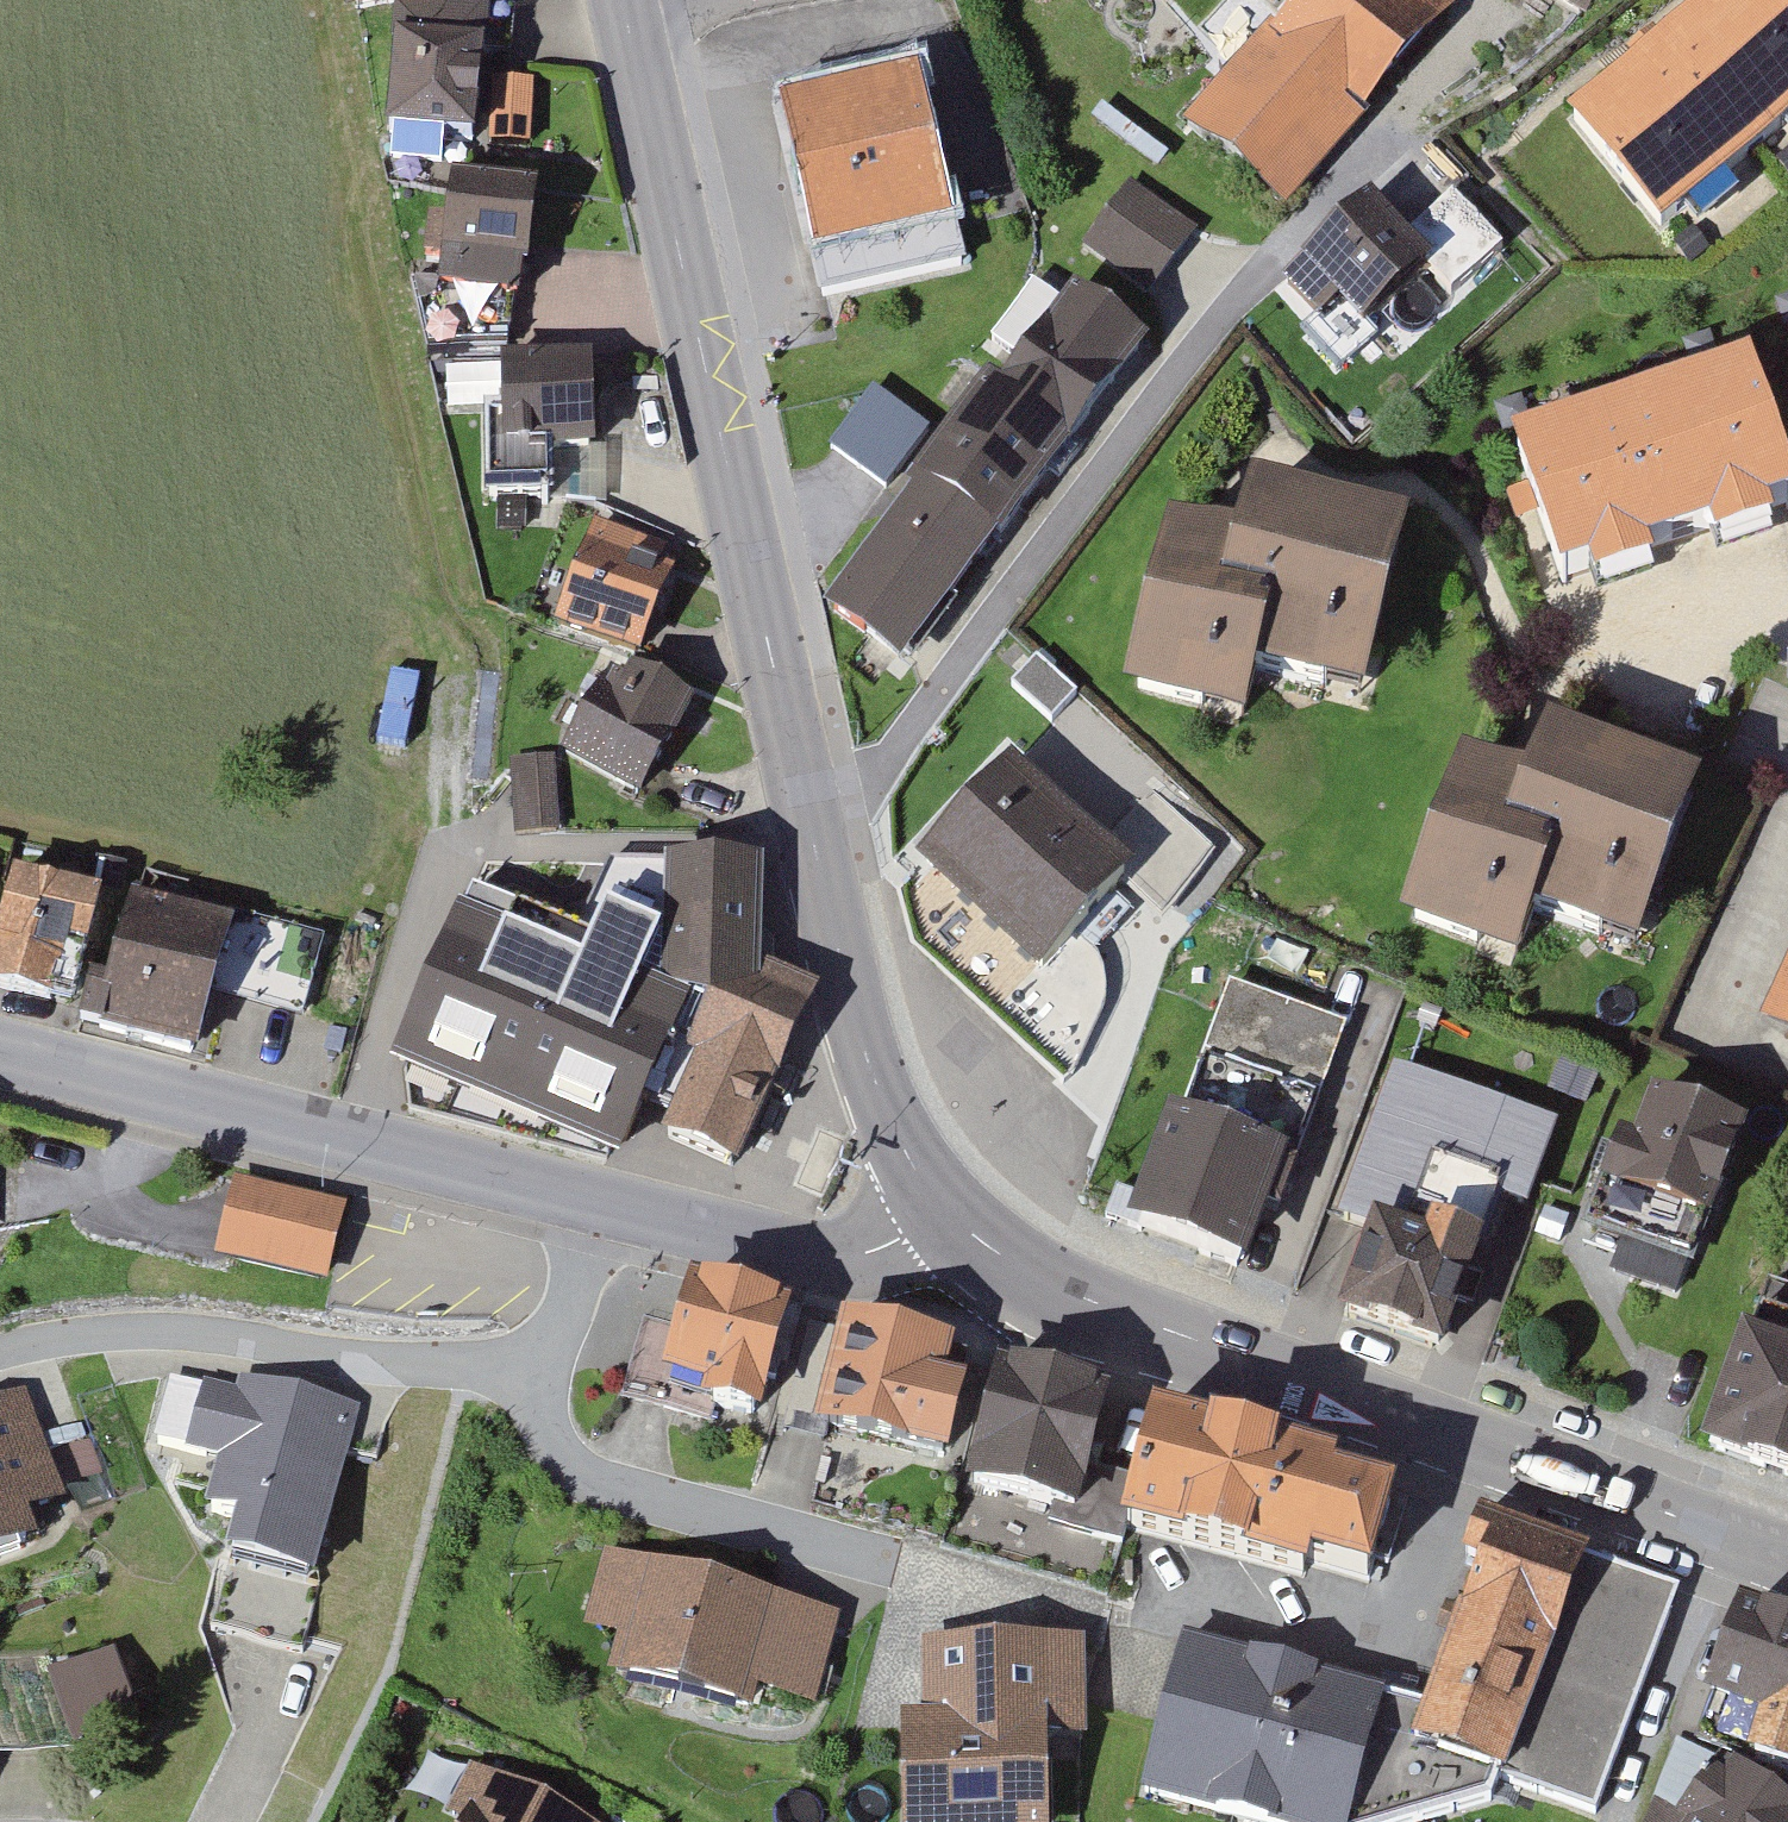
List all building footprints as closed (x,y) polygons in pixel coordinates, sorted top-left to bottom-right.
[(367,13),(450,0),(365,0),(367,13)] [(1302,26),(1279,23),(1202,124),(1299,198),(1451,0),(1322,0),(1302,26)] [(1589,18),(1601,0),(1562,0),(1589,18)] [(1783,0),(1727,0),(1657,56),(1575,123),(1662,230),(1787,128),(1787,6),(1783,0)] [(513,38),(415,28),(404,133),(501,144),(513,38)] [(945,73),(805,107),(840,257),(981,223),(945,73)] [(1256,228),(1166,171),(1116,247),(1206,305),(1256,228)] [(559,192),(471,176),(449,293),(537,309),(559,192)] [(1419,215),(1389,187),(1293,288),(1361,352),(1424,285),(1451,311),(1517,242),(1452,180),(1419,215)] [(1033,350),(1063,292),(1035,278),(1005,336),(1033,350)] [(1173,345),(1090,281),(835,612),(919,676),(1173,345)] [(618,363),(518,365),(519,454),(619,452),(618,363)] [(1513,451),(1559,590),(1787,516),(1787,495),(1748,374),(1513,451)] [(941,436),(884,394),(841,451),(898,494),(941,436)] [(1182,524),(1139,697),(1259,727),(1272,673),(1383,701),(1426,530),(1276,493),(1263,544),(1182,524)] [(702,564),(600,522),(561,618),(663,659),(702,564)] [(1041,663),(1015,692),(1055,728),(1081,699),(1041,663)] [(706,717),(620,669),(574,752),(659,800),(706,717)] [(1555,921),(1658,958),(1717,790),(1565,736),(1552,785),(1473,756),(1416,924),(1536,971),(1555,921)] [(559,755),(517,757),(521,837),(563,835),(559,755)] [(919,866),(1041,977),(1132,878),(1010,767),(919,866)] [(570,944),(764,948),(765,869),(570,864),(570,944)] [(0,953),(0,992),(82,1012),(110,900),(19,878),(0,953)] [(105,977),(95,1029),(206,1053),(219,1000),(310,1024),(330,941),(140,901),(127,981),(105,977)] [(639,946),(631,1019),(444,943),(394,1053),(636,1153),(685,1053),(703,1062),(665,1140),(744,1174),(820,998),(763,974),(764,948),(639,946)] [(1145,1229),(1267,1274),(1355,1034),(1233,990),(1145,1229)] [(1379,1240),(1349,1322),(1454,1357),(1503,1209),(1529,1217),(1559,1133),(1390,1078),(1332,1224),(1379,1240)] [(1609,1205),(1724,1241),(1755,1136),(1655,1107),(1640,1157),(1625,1152),(1609,1205)] [(223,1220),(213,1261),(324,1289),(344,1208),(233,1181),(223,1220)] [(794,1306),(702,1280),(693,1329),(652,1320),(633,1400),(709,1417),(714,1394),(776,1407),(794,1306)] [(1787,1474),(1787,1293),(1762,1285),(1709,1446),(1787,1474)] [(972,1337),(855,1314),(833,1426),(975,1454),(989,1383),(964,1378),(972,1337)] [(1135,1547),(1151,1474),(1111,1465),(1131,1386),(1017,1358),(985,1489),(1066,1509),(1061,1529),(1135,1547)] [(258,1638),(302,1649),(363,1407),(237,1375),(233,1390),(204,1383),(185,1456),(220,1465),(206,1522),(240,1530),(215,1627),(258,1638)] [(67,1548),(55,1517),(84,1505),(35,1390),(0,1401),(0,1571),(67,1548)] [(1163,1421),(1137,1538),(1238,1563),(1263,1445),(1163,1421)] [(1351,1468),(1263,1445),(1238,1563),(1319,1582),(1325,1564),(1381,1578),(1405,1481),(1368,1472),(1351,1468)] [(1466,1559),(1491,1567),(1435,1709),(1182,1641),(1140,1798),(1236,1821),(1448,1821),(1509,1804),(1514,1789),(1595,1818),(1678,1589),(1481,1519),(1466,1559)] [(852,1606),(616,1551),(598,1625),(636,1634),(626,1675),(676,1687),(670,1711),(753,1731),(759,1706),(825,1721),(852,1606)] [(1746,1612),(1700,1742),(1787,1773),(1787,1627),(1746,1612)] [(1088,1737),(1084,1638),(925,1643),(927,1714),(903,1715),(906,1821),(1062,1821),(1059,1738),(1088,1737)] [(70,1732),(141,1720),(130,1652),(59,1664),(70,1732)] [(1674,1752),(1649,1821),(1787,1821),(1787,1803),(1753,1780),(1674,1752)] [(478,1765),(454,1819),(460,1821),(606,1821),(478,1765)]
